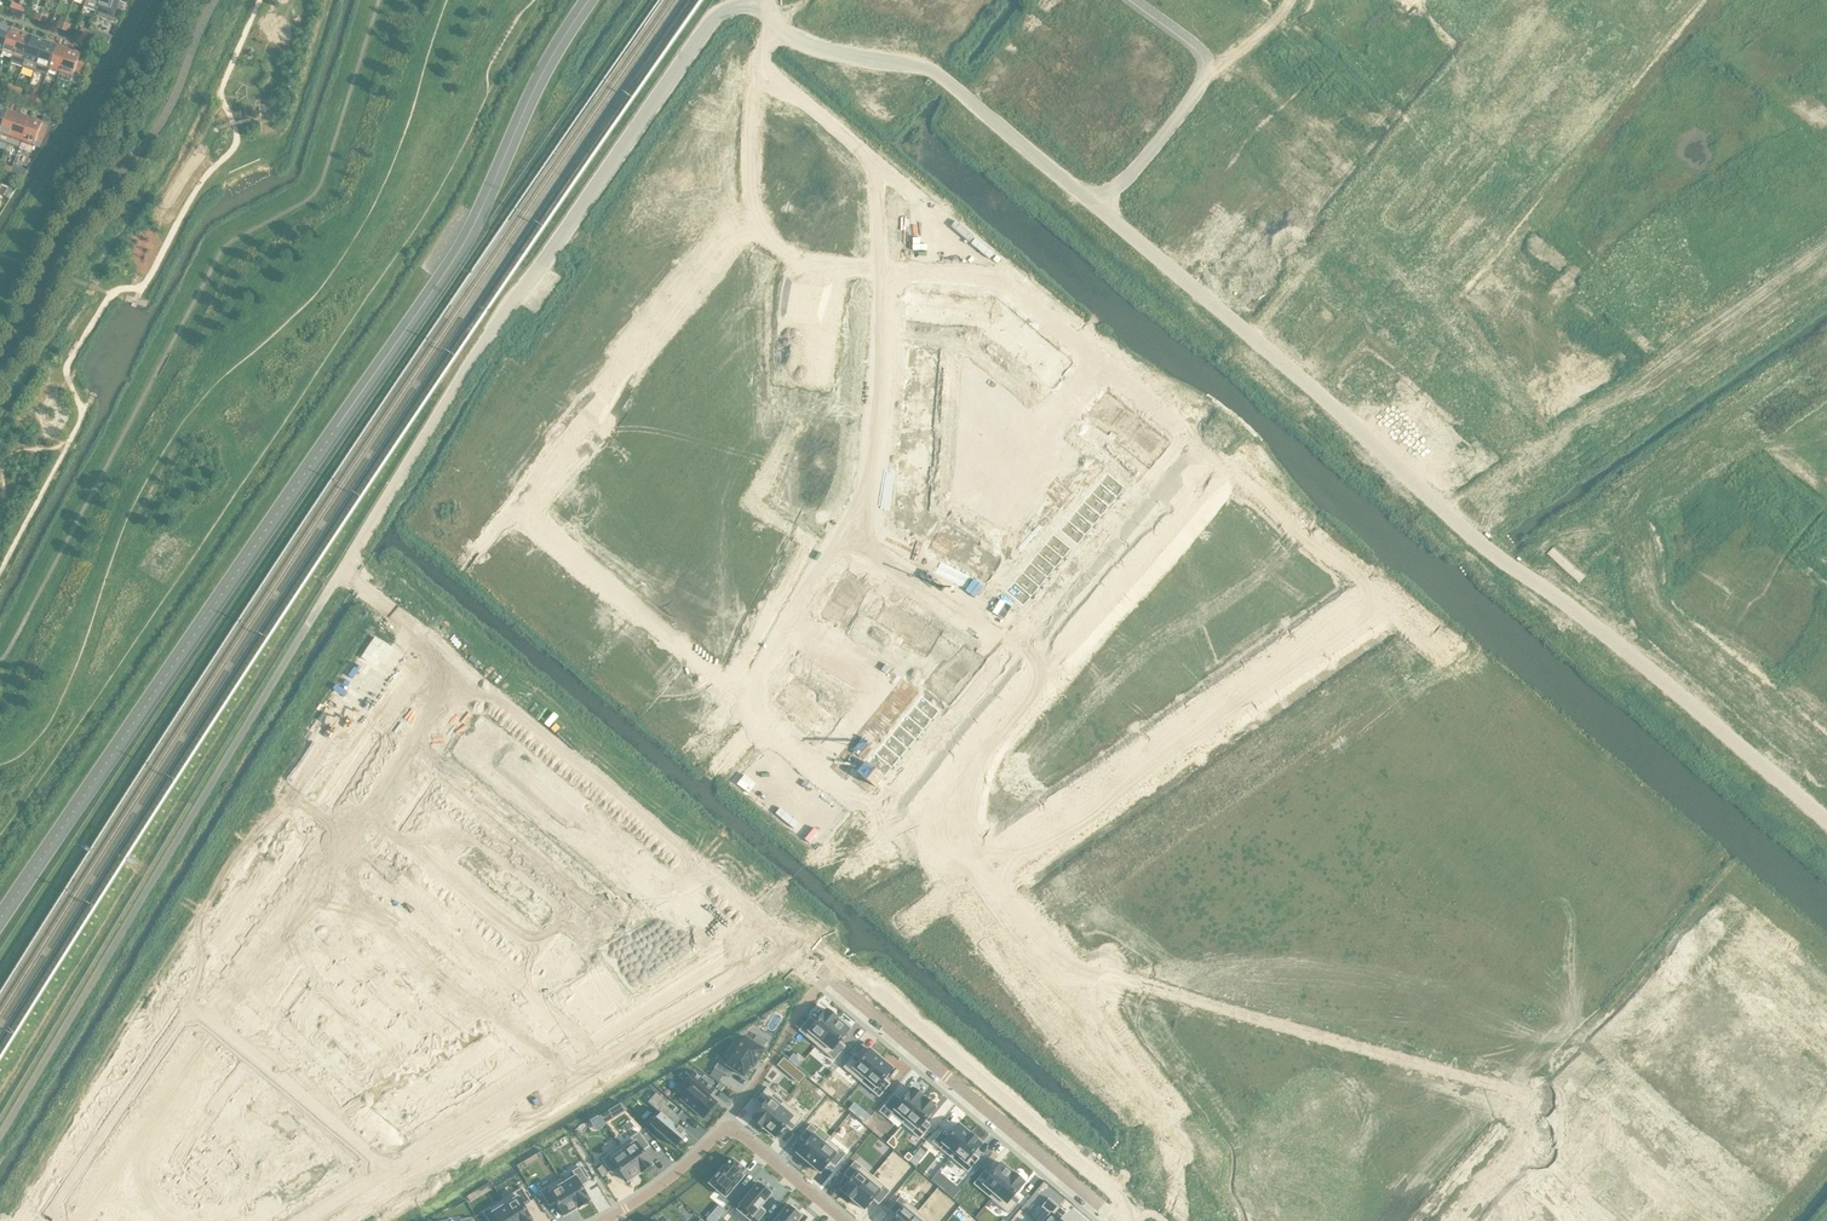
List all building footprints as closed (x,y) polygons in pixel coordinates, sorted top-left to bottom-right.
[(84,7),(95,11),(99,0),(86,0),(84,7)] [(95,11),(96,11),(98,4),(110,8),(112,4),(117,6),(119,1),(127,4),(128,0),(99,0),(95,11)] [(17,10),(19,5),(12,2),(10,8),(17,10)] [(19,5),(17,10),(24,13),(26,7),(19,5)] [(39,21),(42,14),(36,12),(33,19),(39,21)] [(42,14),(39,21),(45,24),(47,16),(42,14)] [(65,23),(62,30),(68,32),(71,25),(65,23)] [(10,29),(0,25),(0,57),(10,29)] [(89,30),(82,28),(80,33),(87,36),(89,30)] [(0,57),(0,59),(3,52),(14,56),(22,33),(10,29),(0,57)] [(90,37),(99,41),(102,33),(93,30),(90,37)] [(14,56),(11,63),(22,67),(23,67),(33,37),(22,33),(14,56)] [(33,37),(23,67),(34,71),(45,41),(33,37)] [(45,41),(34,71),(46,75),(56,45),(45,41)] [(56,45),(46,75),(47,75),(49,69),(60,72),(57,79),(68,50),(56,45)] [(68,50),(57,79),(70,84),(74,72),(80,75),(86,57),(80,55),(81,54),(68,50)] [(14,92),(16,86),(9,84),(7,89),(14,92)] [(16,86),(14,92),(20,94),(23,89),(16,86)] [(36,103),(38,95),(33,93),(30,100),(36,103)] [(38,95),(36,103),(42,105),(44,97),(38,95)] [(0,129),(0,141),(8,144),(19,114),(7,110),(0,129)] [(19,114),(8,144),(19,148),(30,118),(19,114)] [(30,118),(19,148),(20,148),(22,141),(34,146),(36,141),(41,143),(48,126),(42,124),(42,123),(30,118)] [(12,167),(5,165),(3,171),(10,173),(12,167)] [(912,291),(909,319),(923,320),(926,292),(912,291)] [(926,292),(923,320),(936,322),(939,294),(926,292)] [(939,294),(936,322),(949,323),(952,295),(939,294)] [(952,295),(949,323),(962,324),(965,296),(952,295)] [(965,296),(962,324),(975,325),(978,297),(965,296)] [(978,297),(975,325),(989,326),(991,298),(978,297)] [(1010,311),(990,335),(1000,343),(1020,320),(1010,311)] [(1020,320),(1000,343),(1010,352),(1030,328),(1020,320)] [(1030,328),(1010,352),(1020,360),(1040,336),(1030,328)] [(1040,336),(1020,360),(1030,368),(1050,345),(1040,336)] [(974,340),(969,345),(973,348),(978,343),(974,340)] [(969,345),(964,351),(968,354),(973,348),(969,345)] [(1050,345),(1030,368),(1041,377),(1060,353),(1050,345)] [(910,348),(909,362),(937,364),(938,351),(910,348)] [(1060,353),(1041,377),(1051,386),(1071,362),(1060,353)] [(978,358),(975,362),(981,367),(984,364),(978,358)] [(909,362),(908,375),(936,377),(937,364),(909,362)] [(984,364),(981,367),(986,372),(990,368),(984,364)] [(908,375),(907,388),(935,390),(936,377),(908,375)] [(998,375),(995,379),(1001,384),(1004,380),(998,375)] [(1004,380),(1001,384),(1007,388),(1010,384),(1004,380)] [(907,388),(906,401),(934,403),(935,390),(907,388)] [(1090,411),(1086,415),(1097,424),(1117,400),(1106,391),(1090,411)] [(1018,392),(1015,396),(1021,401),(1024,397),(1018,392)] [(1024,397),(1021,401),(1027,405),(1030,401),(1024,397)] [(1117,400),(1097,424),(1107,432),(1127,408),(1117,400)] [(906,401),(904,414),(932,416),(934,403),(906,401)] [(1129,406),(1113,425),(1123,433),(1137,417),(1139,414),(1129,406)] [(904,414),(903,427),(931,430),(932,416),(904,414)] [(1123,433),(1117,441),(1127,449),(1147,425),(1137,417),(1123,433)] [(1147,425),(1127,449),(1137,457),(1157,433),(1147,425)] [(903,433),(901,447),(932,450),(933,436),(903,433)] [(1157,433),(1137,457),(1148,466),(1168,442),(1157,433)] [(1078,438),(1074,444),(1078,447),(1082,442),(1078,438)] [(1082,442),(1078,447),(1081,450),(1086,445),(1082,442)] [(901,447),(900,460),(931,463),(932,450),(901,447)] [(1099,451),(1096,455),(1101,460),(1104,456),(1099,451)] [(1104,456),(1101,460),(1107,464),(1110,460),(1104,456)] [(900,460),(899,473),(927,476),(928,463),(931,463),(900,460)] [(1080,460),(1077,464),(1083,468),(1086,465),(1080,460)] [(1077,464),(1074,467),(1080,472),(1083,468),(1077,464)] [(1119,468),(1116,472),(1121,476),(1124,473),(1119,468)] [(1107,472),(1099,482),(1117,497),(1125,487),(1107,472)] [(899,473),(898,486),(929,489),(929,488),(926,488),(927,476),(899,473)] [(1124,473),(1121,476),(1127,481),(1130,477),(1124,473)] [(1064,479),(1061,483),(1067,487),(1070,483),(1064,479)] [(1099,482),(1091,491),(1109,506),(1117,497),(1099,482)] [(1061,483),(1058,486),(1064,491),(1067,487),(1061,483)] [(898,486),(897,499),(927,502),(929,489),(898,486)] [(1224,489),(1208,508),(1219,517),(1235,498),(1224,489)] [(1091,491),(1083,501),(1101,516),(1109,506),(1091,491)] [(1049,498),(1045,502),(1051,506),(1054,502),(1049,498)] [(1235,498),(1219,517),(1229,526),(1245,506),(1235,498)] [(897,499),(895,512),(926,515),(927,502),(897,499)] [(1083,501),(1075,511),(1093,525),(1101,516),(1083,501)] [(1045,502),(1042,505),(1048,510),(1051,506),(1045,502)] [(729,503),(716,524),(726,531),(724,533),(725,533),(739,509),(729,503)] [(1245,506),(1229,526),(1239,534),(1255,515),(1245,506)] [(739,509),(725,533),(735,539),(749,515),(739,509)] [(1075,511),(1067,520),(1085,535),(1093,525),(1075,511)] [(895,512),(894,526),(925,528),(926,515),(895,512)] [(1255,515),(1239,534),(1249,542),(1265,523),(1255,515)] [(1067,520),(1059,530),(1077,545),(1085,535),(1067,520)] [(759,521),(745,545),(755,551),(769,527),(759,521)] [(945,523),(930,547),(941,554),(956,530),(945,523)] [(1028,523),(1025,526),(1031,531),(1034,527),(1028,523)] [(1265,523),(1249,542),(1260,551),(1276,532),(1265,523)] [(1025,526),(1022,530),(1028,535),(1031,531),(1025,526)] [(769,527),(755,551),(765,557),(779,533),(769,527)] [(956,530),(941,554),(952,560),(966,536),(956,530)] [(642,531),(637,537),(641,540),(645,534),(642,531)] [(1197,532),(1194,536),(1200,540),(1203,537),(1197,532)] [(779,533),(765,557),(775,563),(789,539),(779,533)] [(1053,533),(1045,543),(1063,558),(1071,548),(1053,533)] [(1188,534),(1179,545),(1188,553),(1198,561),(1207,550),(1188,534)] [(966,536),(952,560),(962,567),(977,543),(966,536)] [(1207,540),(1204,544),(1210,549),(1213,545),(1207,540)] [(977,543),(962,567),(973,573),(986,552),(985,551),(984,554),(974,548),(977,543)] [(1045,543),(1037,552),(1055,567),(1063,558),(1045,543)] [(710,544),(707,548),(712,553),(715,549),(710,544)] [(656,545),(652,550),(656,554),(660,548),(656,545)] [(1179,545),(1171,555),(1190,571),(1198,561),(1188,553),(1179,545)] [(1213,545),(1210,549),(1215,553),(1218,550),(1213,545)] [(628,547),(613,565),(623,573),(638,555),(628,547)] [(660,548),(656,554),(659,557),(664,551),(660,548)] [(715,549),(712,553),(718,557),(721,554),(715,549)] [(986,552),(973,573),(984,580),(997,558),(986,552)] [(1037,552),(1029,562),(1047,577),(1055,567),(1037,552)] [(1299,552),(1284,570),(1294,578),(1308,560),(1299,552)] [(638,555),(623,573),(633,581),(648,563),(638,555)] [(1171,555),(1163,564),(1182,580),(1190,571),(1171,555)] [(730,556),(727,559),(733,564),(736,560),(730,556)] [(1227,557),(1224,561),(1230,565),(1233,562),(1227,557)] [(736,560),(733,564),(738,569),(741,565),(736,560)] [(1308,560),(1294,578),(1304,587),(1319,569),(1308,560)] [(675,561),(671,566),(675,569),(679,564),(675,561)] [(1029,562),(1021,572),(1039,587),(1047,577),(1029,562)] [(1233,562),(1230,565),(1236,570),(1239,566),(1233,562)] [(648,563),(633,581),(642,589),(657,571),(648,563)] [(679,564),(675,569),(678,572),(683,567),(679,564)] [(1163,564),(1155,574),(1174,590),(1182,580),(1163,564)] [(1319,569),(1304,587),(1314,595),(1329,577),(1319,569)] [(657,571),(642,589),(652,597),(667,579),(657,571)] [(845,571),(839,582),(863,596),(864,595),(858,593),(864,582),(845,571)] [(1021,572),(1013,581),(1031,596),(1039,587),(1021,572)] [(1222,572),(1216,576),(1219,580),(1224,576),(1222,572)] [(1155,574),(1146,585),(1165,601),(1174,590),(1155,574)] [(694,576),(690,582),(694,585),(698,580),(694,576)] [(1329,577),(1314,595),(1324,603),(1338,585),(1329,577)] [(667,579),(652,597),(661,605),(676,587),(667,579)] [(1211,579),(1205,584),(1208,588),(1214,583),(1211,579)] [(698,580),(694,585),(697,588),(702,583),(698,580)] [(1013,581),(1005,591),(1019,602),(1023,606),(1031,596),(1013,581)] [(839,582),(833,593),(857,607),(863,596),(839,582)] [(1205,584),(1199,588),(1202,592),(1208,588),(1205,584)] [(729,586),(724,591),(728,594),(733,589),(729,586)] [(1266,586),(1260,590),(1263,594),(1268,590),(1266,586)] [(676,587),(661,605),(671,612),(686,594),(676,587)] [(708,587),(703,593),(707,596),(711,590),(708,587)] [(749,590),(742,602),(761,613),(768,601),(749,590)] [(833,593),(827,604),(851,618),(857,607),(833,593)] [(686,594),(671,612),(680,620),(695,602),(686,594)] [(719,595),(715,601),(718,604),(723,598),(719,595)] [(1193,597),(1187,601),(1190,605),(1196,601),(1193,597)] [(888,599),(877,618),(887,624),(885,627),(886,627),(899,606),(888,599)] [(715,601),(710,606),(714,609),(718,604),(715,601)] [(1187,601),(1181,605),(1184,609),(1190,605),(1187,601)] [(695,602),(680,620),(690,629),(705,611),(695,602)] [(731,610),(730,610),(755,624),(761,613),(742,602),(736,613),(731,610)] [(827,604),(820,615),(845,629),(851,618),(827,604)] [(899,606),(886,627),(896,633),(909,612),(899,606)] [(1238,606),(1228,613),(1235,623),(1245,615),(1238,606)] [(1280,607),(1275,611),(1277,615),(1283,611),(1280,607)] [(1138,609),(1132,620),(1142,626),(1148,617),(1149,615),(1138,609)] [(1283,611),(1277,615),(1280,619),(1286,615),(1283,611)] [(909,612),(896,633),(905,639),(904,641),(904,642),(919,618),(909,612)] [(1228,613),(1218,619),(1226,629),(1235,623),(1228,613)] [(1243,619),(1236,624),(1245,636),(1252,632),(1261,645),(1275,636),(1260,615),(1247,624),(1243,619)] [(1142,626),(1141,627),(1152,634),(1158,623),(1148,617),(1142,626)] [(706,618),(701,623),(705,626),(710,621),(706,618)] [(919,618),(904,642),(914,648),(929,624),(919,618)] [(701,623),(697,629),(700,632),(705,626),(701,623)] [(929,624),(914,648),(916,646),(926,652),(927,649),(929,646),(939,630),(929,624)] [(1233,634),(1220,643),(1234,664),(1248,655),(1238,641),(1245,636),(1236,624),(1229,629),(1233,634)] [(1287,624),(1281,628),(1284,632),(1290,628),(1287,624)] [(1111,627),(1098,649),(1114,659),(1123,644),(1129,648),(1137,636),(1129,631),(1126,636),(1111,627)] [(949,628),(945,634),(948,637),(953,631),(949,628)] [(945,634),(940,639),(944,642),(948,637),(945,634)] [(1135,651),(1126,666),(1141,675),(1154,653),(1141,645),(1144,640),(1137,636),(1129,648),(1135,651)] [(1201,638),(1191,645),(1198,655),(1208,648),(1201,638)] [(1179,642),(1173,653),(1178,656),(1184,645),(1179,642)] [(964,645),(955,656),(975,672),(983,661),(981,659),(981,658),(977,655),(976,655),(964,645)] [(933,648),(928,654),(932,657),(936,651),(933,648)] [(1154,653),(1141,675),(1156,684),(1164,669),(1171,673),(1178,661),(1171,656),(1168,661),(1154,653)] [(928,654),(923,659),(927,662),(932,657),(928,654)] [(943,662),(942,662),(966,682),(975,672),(955,656),(947,665),(943,662)] [(651,667),(642,679),(659,693),(679,670),(668,660),(658,673),(651,667)] [(1177,676),(1168,691),(1184,701),(1197,679),(1182,670),(1185,665),(1178,661),(1171,673),(1177,676)] [(942,662),(934,672),(958,692),(966,682),(942,662)] [(934,672),(925,683),(949,702),(958,692),(934,672)] [(794,678),(776,700),(786,708),(804,686),(794,678)] [(804,686),(786,708),(795,715),(813,694),(804,686)] [(901,688),(898,692),(904,697),(907,693),(901,688)] [(898,692),(895,696),(901,701),(904,697),(898,692)] [(813,694),(795,715),(804,723),(818,705),(810,698),(813,694)] [(922,695),(914,705),(932,720),(940,710),(922,695)] [(818,705),(804,723),(813,730),(827,713),(818,705)] [(914,705),(906,714),(924,729),(932,720),(914,705)] [(885,707),(882,711),(888,716),(891,712),(885,707)] [(1102,707),(1077,725),(1085,737),(1097,729),(1096,727),(1110,718),(1102,707)] [(461,708),(457,714),(461,717),(465,711),(461,708)] [(1110,718),(1096,727),(1097,729),(1105,740),(1131,722),(1122,710),(1110,718)] [(882,711),(879,715),(885,720),(888,716),(882,711)] [(827,713),(813,730),(822,738),(837,721),(827,713)] [(457,714),(453,720),(457,723),(461,717),(457,714)] [(906,714),(898,724),(916,739),(924,729),(906,714)] [(472,723),(462,735),(468,739),(471,735),(482,744),(498,725),(498,724),(497,725),(486,717),(477,728),(472,723)] [(898,724),(890,733),(908,748),(916,739),(898,724)] [(498,725),(482,744),(492,752),(508,733),(498,725)] [(870,726),(866,730),(872,735),(875,731),(870,726)] [(1041,726),(1015,744),(1024,757),(1049,739),(1041,726)] [(866,730),(863,734),(869,739),(872,735),(866,730)] [(508,733),(492,752),(502,761),(518,741),(517,742),(507,734),(508,733)] [(890,733),(882,743),(900,758),(908,748),(890,733)] [(444,734),(440,740),(444,743),(448,737),(444,734)] [(440,740),(436,746),(440,748),(444,743),(440,740)] [(518,741),(502,761),(512,769),(528,750),(518,741)] [(1101,742),(1077,759),(1085,772),(1110,754),(1101,742)] [(882,743),(874,753),(892,767),(900,758),(882,743)] [(854,745),(851,749),(856,754),(859,750),(854,745)] [(851,749),(848,753),(853,757),(856,754),(851,749)] [(528,750),(512,769),(522,777),(537,759),(527,751),(528,750)] [(874,753),(866,762),(884,777),(892,767),(874,753)] [(462,756),(459,760),(465,765),(468,761),(462,756)] [(537,759),(522,777),(532,786),(548,766),(547,767),(537,759)] [(1077,759),(1052,777),(1061,789),(1085,772),(1077,759)] [(468,761),(465,765),(470,769),(473,765),(468,761)] [(866,762),(858,772),(876,787),(884,777),(866,762)] [(548,766),(532,786),(542,794),(558,775),(548,766)] [(482,773),(479,777),(485,781),(488,777),(482,773)] [(558,775),(542,794),(553,803),(568,784),(558,776),(558,775)] [(416,776),(412,782),(416,784),(420,779),(416,776)] [(488,777),(485,781),(490,786),(493,782),(488,777)] [(412,782),(408,788),(412,790),(416,784),(412,782)] [(502,790),(499,793),(505,798),(508,794),(502,790)] [(575,791),(560,809),(571,818),(587,798),(586,799),(575,791)] [(508,794),(505,798),(510,802),(513,799),(508,794)] [(587,798),(571,818),(581,825),(580,826),(581,826),(597,806),(587,798)] [(398,801),(394,807),(398,810),(402,804),(398,801)] [(522,806),(519,810),(525,815),(528,811),(522,806)] [(597,806),(581,826),(591,834),(606,816),(596,808),(597,807),(597,806)] [(394,807),(390,813),(394,816),(398,810),(394,807)] [(442,808),(439,812),(444,817),(447,813),(442,808)] [(528,811),(525,815),(530,819),(533,815),(528,811)] [(606,816),(591,834),(601,843),(617,823),(616,824),(606,816)] [(452,817),(449,821),(454,825),(457,822),(452,817)] [(457,822),(454,825),(460,830),(463,826),(457,822)] [(617,823),(601,843),(611,851),(627,832),(617,823)] [(420,825),(405,843),(415,852),(430,834),(420,825)] [(551,830),(548,834),(553,838),(557,835),(551,830)] [(627,832),(611,851),(621,859),(636,841),(626,833),(627,832)] [(430,834),(415,852),(425,860),(440,842),(430,834)] [(472,834),(469,837),(474,842),(477,838),(472,834)] [(557,835),(553,838),(559,843),(562,839),(557,835)] [(477,838),(474,842),(480,846),(483,843),(477,838)] [(621,859),(620,861),(630,869),(631,868),(646,850),(636,841),(621,859)] [(440,842),(425,860),(435,868),(434,870),(450,850),(440,842)] [(571,847),(568,851),(574,855),(577,851),(571,847)] [(450,850),(434,870),(444,878),(460,859),(450,850)] [(646,850),(631,868),(641,876),(656,858),(646,850)] [(577,851),(574,855),(579,860),(582,856),(577,851)] [(656,858),(641,876),(642,876),(651,884),(666,866),(656,858)] [(460,859),(444,878),(445,877),(455,886),(471,867),(460,859)] [(504,860),(501,864),(507,869),(510,865),(504,860)] [(591,863),(588,867),(594,872),(597,868),(591,863)] [(510,865),(507,869),(512,873),(515,869),(510,865)] [(597,868),(594,872),(599,876),(602,873),(597,868)] [(301,876),(294,886),(320,904),(321,904),(316,900),(322,891),(327,894),(301,876)] [(482,877),(467,895),(477,904),(492,886),(482,877)] [(524,877),(521,881),(527,885),(530,882),(524,877)] [(611,880),(608,884),(614,888),(617,885),(611,880)] [(530,882),(527,885),(532,890),(535,886),(530,882)] [(617,885),(614,888),(619,893),(622,889),(617,885)] [(492,886),(477,904),(487,912),(502,894),(492,886)] [(502,894),(487,912),(497,920),(496,921),(496,922),(512,902),(502,894)] [(544,894),(541,897),(547,902),(550,898),(544,894)] [(631,897),(628,901),(634,905),(637,901),(631,897)] [(550,898),(547,902),(552,907),(555,903),(550,898)] [(637,901),(634,905),(639,910),(642,906),(637,901)] [(512,902),(496,922),(506,930),(523,911),(512,902)] [(280,907),(273,917),(295,931),(302,921),(280,907)] [(560,907),(557,910),(562,915),(565,911),(560,907)] [(523,911),(506,930),(507,930),(508,929),(517,937),(533,919),(523,911)] [(274,918),(268,928),(293,945),(293,944),(288,941),(295,931),(273,917),(274,918)] [(390,917),(373,937),(384,946),(400,926),(390,917)] [(533,919),(517,937),(528,946),(543,927),(533,919)] [(400,926),(384,946),(395,955),(410,936),(400,927),(401,926),(400,926)] [(543,927),(528,946),(538,954),(553,936),(543,927)] [(675,936),(662,944),(677,968),(690,960),(681,946),(688,941),(679,927),(672,931),(675,936)] [(260,937),(253,947),(274,962),(281,952),(286,955),(260,937)] [(343,941),(339,944),(345,949),(348,945),(343,941)] [(647,947),(640,951),(649,966),(655,961),(665,976),(677,968),(662,944),(650,952),(647,947)] [(348,945),(345,949),(350,953),(353,950),(348,945)] [(254,949),(247,958),(267,972),(274,962),(253,947),(252,948),(254,949)] [(436,957),(420,976),(431,985),(429,987),(430,987),(447,966),(436,957)] [(621,966),(608,974),(623,999),(636,991),(627,976),(634,972),(625,957),(618,961),(621,966)] [(239,967),(239,968),(265,986),(265,985),(260,982),(267,972),(247,958),(240,968),(239,967)] [(364,958),(361,962),(366,967),(369,963),(364,958)] [(369,963),(366,967),(371,971),(375,967),(369,963)] [(469,983),(449,1007),(460,1016),(479,993),(469,985),(470,983),(469,983)] [(319,990),(316,994),(321,999),(324,995),(319,990)] [(324,995),(321,999),(327,1003),(330,999),(324,995)] [(412,998),(408,1002),(414,1006),(417,1003),(412,998)] [(417,1003),(414,1006),(419,1011),(422,1007),(417,1003)] [(336,1004),(333,1008),(338,1012),(341,1009),(336,1004)] [(300,1006),(285,1024),(294,1031),(309,1013),(300,1006)] [(341,1009),(338,1012),(343,1017),(346,1013),(341,1009)] [(810,1017),(799,1030),(816,1045),(838,1019),(826,1009),(816,1022),(810,1017)] [(309,1013),(294,1031),(303,1038),(317,1020),(309,1013)] [(433,1016),(430,1019),(435,1024),(438,1020),(433,1016)] [(838,1019),(816,1045),(834,1060),(845,1047),(839,1042),(850,1029),(838,1019)] [(317,1020),(303,1038),(311,1045),(326,1027),(317,1020)] [(438,1020),(435,1024),(440,1028),(444,1025),(438,1020)] [(357,1022),(354,1026),(360,1030),(363,1027),(357,1022)] [(326,1027),(311,1045),(320,1052),(335,1034),(326,1027)] [(366,1029),(363,1033),(368,1037),(371,1034),(366,1029)] [(194,1034),(187,1045),(208,1059),(215,1048),(194,1034)] [(371,1034),(368,1037),(373,1042),(376,1038),(371,1034)] [(720,1060),(715,1068),(729,1077),(734,1069),(744,1076),(751,1066),(753,1067),(764,1049),(762,1048),(766,1041),(757,1035),(753,1042),(745,1036),(727,1064),(720,1060)] [(339,1038),(324,1056),(333,1063),(347,1045),(339,1038)] [(382,1043),(379,1047),(385,1051),(388,1048),(382,1043)] [(486,1052),(473,1060),(488,1084),(501,1076),(492,1061),(499,1057),(490,1043),(482,1047),(486,1052)] [(187,1046),(181,1056),(206,1073),(206,1072),(201,1069),(208,1059),(187,1045),(186,1045),(187,1046)] [(347,1045),(333,1063),(341,1070),(356,1052),(347,1045)] [(388,1048),(385,1051),(390,1056),(393,1052),(388,1048)] [(854,1054),(843,1067),(861,1082),(881,1058),(869,1049),(860,1059),(854,1054)] [(356,1052),(341,1070),(349,1077),(364,1059),(356,1052)] [(881,1058),(861,1082),(879,1097),(890,1084),(884,1079),(893,1068),(881,1058)] [(364,1059),(349,1077),(358,1084),(373,1066),(364,1059)] [(458,1062),(451,1067),(459,1081),(466,1077),(475,1092),(488,1084),(473,1060),(461,1067),(458,1062)] [(373,1066),(358,1084),(366,1091),(381,1073),(373,1066)] [(440,1072),(419,1084),(438,1115),(452,1107),(442,1091),(449,1087),(440,1072)] [(689,1089),(680,1099),(703,1118),(717,1102),(709,1095),(715,1089),(695,1072),(684,1084),(689,1089)] [(406,1087),(385,1100),(404,1130),(417,1122),(408,1106),(414,1102),(406,1087)] [(763,1105),(752,1118),(763,1128),(785,1102),(767,1087),(756,1100),(763,1105)] [(893,1094),(879,1111),(887,1118),(891,1114),(902,1123),(924,1098),(912,1088),(901,1101),(893,1094)] [(152,1096),(145,1106),(166,1121),(173,1111),(178,1114),(152,1096)] [(250,1106),(239,1119),(258,1134),(280,1107),(268,1097),(257,1111),(250,1106)] [(924,1098),(902,1123),(920,1138),(931,1125),(925,1120),(935,1107),(924,1098)] [(785,1102),(763,1128),(775,1137),(786,1125),(792,1130),(803,1117),(785,1102)] [(651,1124),(650,1125),(676,1147),(677,1146),(676,1145),(685,1134),(686,1135),(687,1134),(672,1122),(678,1115),(665,1104),(659,1111),(662,1114),(653,1125),(651,1124)] [(146,1107),(139,1117),(162,1132),(160,1130),(166,1121),(145,1106),(146,1107)] [(132,1126),(131,1126),(155,1143),(162,1132),(139,1117),(133,1127),(132,1126)] [(806,1142),(797,1153),(808,1163),(825,1143),(824,1143),(813,1134),(817,1129),(811,1124),(800,1137),(806,1142)] [(943,1129),(932,1142),(950,1157),(970,1133),(958,1124),(949,1134),(943,1129)] [(131,1126),(124,1137),(146,1151),(152,1141),(155,1143),(131,1126)] [(639,1132),(620,1145),(640,1173),(652,1164),(642,1150),(649,1146),(639,1132)] [(970,1133),(950,1157),(968,1172),(979,1159),(973,1154),(981,1143),(970,1133)] [(125,1138),(118,1148),(139,1161),(146,1151),(124,1137),(125,1138)] [(825,1143),(808,1163),(820,1172),(829,1162),(835,1167),(846,1154),(828,1138),(824,1143),(825,1143)] [(328,1142),(308,1154),(326,1183),(339,1175),(330,1161),(337,1156),(328,1142)] [(620,1145),(602,1159),(612,1173),(618,1168),(628,1182),(640,1173),(620,1145)] [(111,1156),(110,1157),(132,1172),(139,1161),(118,1148),(112,1157),(111,1156)] [(296,1161),(289,1166),(298,1180),(304,1176),(314,1191),(326,1183),(308,1154),(311,1159),(299,1166),(296,1161)] [(110,1157),(103,1167),(125,1182),(132,1172),(110,1157)] [(723,1166),(709,1183),(726,1197),(744,1176),(742,1174),(746,1170),(733,1159),(730,1162),(729,1161),(727,1163),(729,1164),(725,1168),(723,1166)] [(850,1179),(841,1190),(853,1199),(872,1176),(855,1161),(844,1174),(850,1179)] [(984,1171),(973,1183),(991,1198),(1013,1172),(1001,1163),(990,1176),(984,1171)] [(104,1169),(98,1178),(118,1192),(125,1182),(103,1167),(103,1168),(104,1169)] [(563,1184),(577,1208),(590,1200),(582,1186),(588,1181),(579,1167),(572,1171),(575,1176),(563,1184)] [(277,1169),(256,1181),(275,1212),(288,1204),(279,1188),(286,1184),(277,1169)] [(1013,1172),(991,1198),(1009,1213),(1019,1200),(1013,1195),(1024,1182),(1013,1172)] [(872,1176),(853,1199),(864,1209),(873,1198),(879,1204),(890,1191),(872,1176)] [(98,1178),(90,1189),(111,1203),(118,1192),(98,1178)] [(560,1179),(540,1191),(549,1206),(556,1201),(565,1216),(577,1208),(563,1184),(560,1179)] [(736,1209),(750,1220),(758,1220),(766,1212),(760,1207),(771,1194),(758,1183),(736,1209)] [(502,1200),(505,1205),(506,1205),(516,1220),(533,1220),(524,1206),(531,1202),(522,1188),(502,1200)] [(163,1190),(160,1194),(165,1198),(168,1194),(163,1190)] [(229,1209),(237,1220),(255,1220),(248,1211),(255,1206),(246,1192),(239,1196),(242,1201),(229,1209)] [(890,1220),(910,1220),(918,1211),(900,1196),(889,1209),(895,1214),(890,1220)] [(171,1197),(168,1201),(174,1205),(177,1201),(171,1197)] [(1036,1220),(1060,1220),(1059,1220),(1066,1212),(1049,1198),(1041,1207),(1046,1210),(1036,1220)] [(177,1201),(174,1205),(179,1210),(182,1206),(177,1201)] [(132,1202),(128,1208),(132,1210),(136,1204),(132,1202)] [(131,1220),(146,1220),(154,1212),(145,1205),(131,1220)] [(483,1212),(488,1220),(516,1220),(506,1205),(505,1205),(493,1213),(490,1208),(483,1212)] [(775,1220),(797,1220),(801,1216),(799,1215),(801,1213),(791,1205),(790,1207),(788,1205),(775,1220)] [(207,1216),(210,1220),(237,1220),(229,1209),(217,1216),(214,1211),(207,1216)] [(910,1220),(930,1220),(918,1211),(910,1220)] [(146,1220),(160,1220),(162,1219),(154,1212),(146,1220)]
